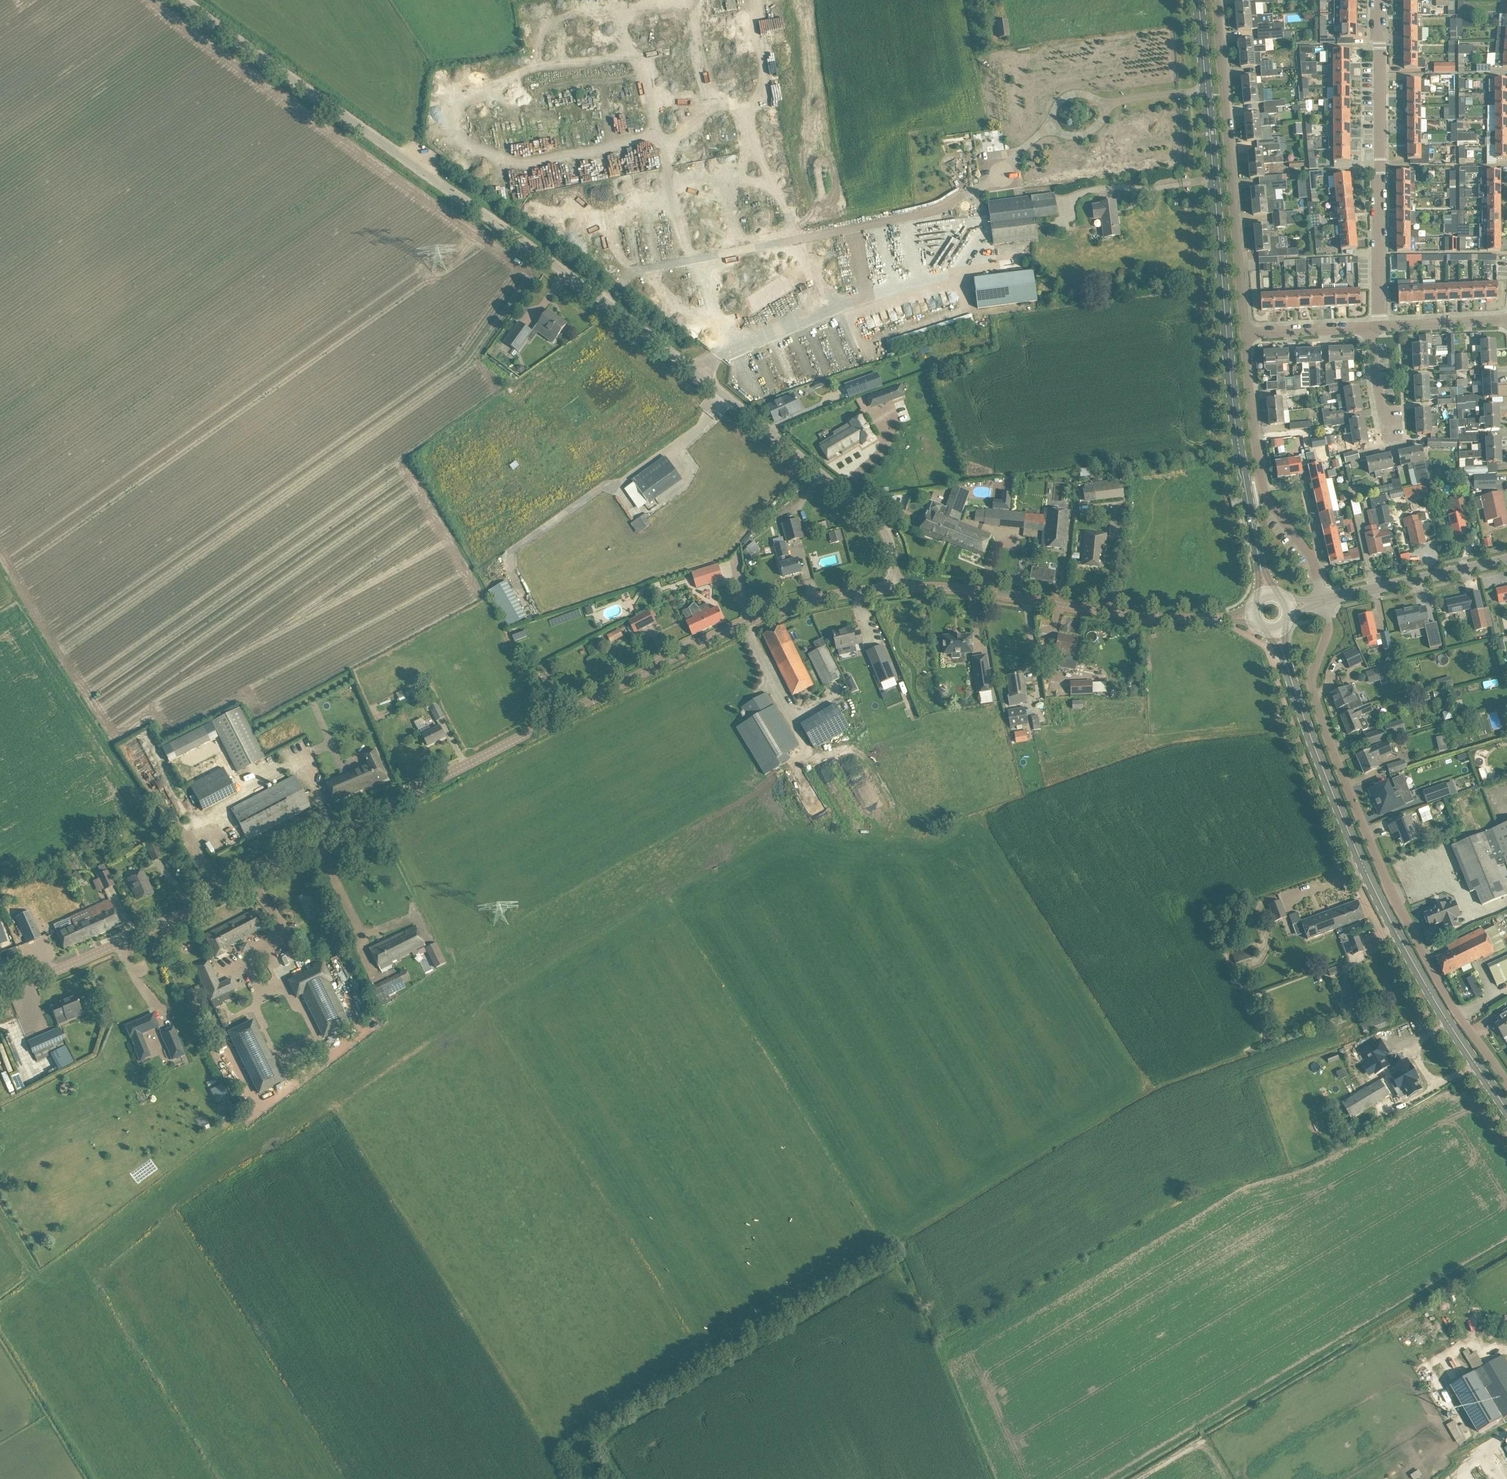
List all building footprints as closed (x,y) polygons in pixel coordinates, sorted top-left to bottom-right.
[(1454,0),(1453,0),(1436,0),(1436,6),(1448,6),(1448,15),(1454,15),(1454,0)] [(1319,1),(1319,11),(1330,11),(1330,1),(1326,1),(1319,1)] [(1353,1),(1340,1),(1334,1),(1334,13),(1356,13),(1356,1),(1353,1)] [(1467,11),(1467,2),(1458,1),(1457,11),(1467,11)] [(1422,8),(1422,2),(1404,2),(1404,15),(1417,15),(1430,15),(1430,8),(1422,8)] [(1249,4),(1249,3),(1236,4),(1237,17),(1257,16),(1255,4),(1255,3),(1249,4)] [(1356,25),(1356,13),(1334,13),(1334,25),(1356,25)] [(1237,24),(1238,30),(1257,29),(1258,34),(1283,32),(1285,32),(1284,23),(1273,24),(1272,14),(1257,16),(1237,17),(1235,18),(1235,24),(1237,24)] [(1417,28),(1417,15),(1404,15),(1404,28),(1417,28)] [(998,37),(1010,36),(1008,20),(996,21),(998,37)] [(1356,25),(1334,25),(1334,32),(1340,32),(1340,38),(1337,38),(1337,44),(1353,44),(1353,38),(1356,38),(1356,25)] [(1462,27),(1456,27),(1450,27),(1450,40),(1456,40),(1456,38),(1462,37),(1462,27)] [(1417,28),(1404,28),(1404,41),(1417,41),(1422,41),(1422,28),(1417,28)] [(1506,28),(1498,28),(1497,41),(1506,42),(1506,28)] [(1258,34),(1258,40),(1239,41),(1240,54),(1260,53),(1266,53),(1266,46),(1265,40),(1284,38),(1283,32),(1258,34)] [(1417,54),(1417,41),(1404,41),(1404,55),(1417,54)] [(1497,41),(1495,54),(1504,54),(1506,55),(1506,42),(1497,41)] [(1458,53),(1473,54),(1473,44),(1459,44),(1458,53)] [(1306,55),(1314,55),(1314,47),(1299,47),(1300,63),(1307,63),(1306,55)] [(1333,50),(1333,52),(1326,52),(1326,63),(1333,63),(1349,63),(1349,50),(1333,50)] [(1260,53),(1240,54),(1241,67),(1255,66),(1260,66),(1261,71),(1277,70),(1276,64),(1273,64),(1272,61),(1261,62),(1260,53)] [(1417,54),(1404,55),(1404,68),(1417,68),(1417,67),(1425,67),(1425,60),(1417,60),(1417,54)] [(1504,54),(1495,54),(1494,67),(1506,68),(1506,55),(1504,54)] [(1312,63),(1307,63),(1300,63),(1301,75),(1308,75),(1312,75),(1312,63)] [(1349,75),(1349,63),(1333,63),(1333,75),(1349,75)] [(1434,73),(1455,73),(1455,63),(1434,64),(1434,73)] [(1261,78),(1282,76),(1282,70),(1277,70),(1261,71),(1261,78)] [(1349,87),(1349,75),(1333,75),(1333,88),(1349,87)] [(1252,77),(1242,78),(1243,91),(1245,91),(1263,90),(1263,84),(1256,85),(1255,77),(1252,77)] [(1505,79),(1495,79),(1495,93),(1506,92),(1506,79),(1505,79)] [(1425,87),(1425,80),(1407,80),(1407,93),(1420,92),(1429,92),(1429,87),(1425,87)] [(1349,100),(1349,87),(1333,88),(1333,100),(1349,100)] [(1245,91),(1243,91),(1244,104),(1247,104),(1254,104),(1258,103),(1263,103),(1264,103),(1264,102),(1263,90),(1245,91)] [(1420,106),(1420,92),(1407,93),(1408,106),(1420,106)] [(1495,93),(1495,106),(1506,106),(1506,92),(1495,93)] [(1349,100),(1333,100),(1325,100),(1325,112),(1334,112),(1349,112),(1349,100)] [(1292,105),(1293,110),(1295,110),(1295,114),(1301,113),(1300,105),(1292,105)] [(1420,120),(1420,106),(1408,106),(1408,120),(1420,120)] [(1449,106),(1441,106),(1441,111),(1445,111),(1445,120),(1455,120),(1455,119),(1455,106),(1449,106)] [(1495,106),(1491,106),(1491,120),(1495,120),(1506,119),(1506,106),(1495,106)] [(1350,125),(1349,112),(1334,112),(1334,125),(1350,125)] [(1245,116),(1243,116),(1244,122),(1246,122),(1246,129),(1249,128),(1273,126),(1275,126),(1274,118),(1269,118),(1267,118),(1266,114),(1266,113),(1264,114),(1255,114),(1245,115),(1245,116)] [(1445,120),(1446,120),(1446,133),(1451,133),(1455,133),(1457,133),(1459,133),(1459,119),(1455,119),(1455,120),(1445,120)] [(1495,120),(1495,132),(1506,132),(1506,119),(1495,120)] [(1420,133),(1420,120),(1408,120),(1408,133),(1420,133)] [(1350,137),(1350,125),(1334,125),(1334,137),(1350,137)] [(1249,128),(1246,129),(1247,141),(1250,141),(1257,141),(1258,146),(1285,143),(1285,138),(1272,139),(1271,127),(1273,126),(1249,128)] [(997,140),(997,130),(981,131),(982,146),(989,146),(989,143),(994,143),(994,149),(1004,149),(1003,140),(997,140)] [(1487,138),(1485,138),(1485,146),(1495,146),(1505,146),(1506,146),(1506,132),(1495,132),(1487,132),(1487,138)] [(1420,146),(1420,133),(1408,133),(1408,146),(1411,146),(1420,146)] [(1463,133),(1459,133),(1457,133),(1457,142),(1457,146),(1463,146),(1463,142),(1471,142),(1470,133),(1463,133)] [(1350,137),(1334,137),(1329,137),(1329,149),(1337,149),(1350,149),(1350,137)] [(1285,143),(1258,146),(1258,151),(1248,152),(1249,165),(1263,164),(1276,163),(1275,157),(1269,158),(1268,152),(1286,150),(1285,143)] [(1420,146),(1411,146),(1408,146),(1408,160),(1410,160),(1410,164),(1429,164),(1429,146),(1420,146)] [(1505,146),(1495,146),(1495,159),(1506,159),(1506,146),(1505,146)] [(1329,149),(1329,150),(1334,150),(1334,162),(1350,162),(1350,149),(1337,149),(1329,149)] [(1310,168),(1321,167),(1321,160),(1310,161),(1310,168)] [(1249,165),(1250,178),(1260,178),(1261,183),(1287,181),(1287,176),(1282,176),(1282,175),(1264,177),(1263,164),(1249,165)] [(1478,174),(1478,167),(1461,167),(1459,169),(1459,180),(1465,180),(1465,174),(1478,174)] [(1410,172),(1410,171),(1397,172),(1397,185),(1415,185),(1415,172),(1410,172)] [(1500,171),(1488,171),(1488,179),(1481,179),(1481,185),(1500,184),(1500,171)] [(1309,172),(1311,191),(1317,190),(1316,181),(1317,178),(1317,172),(1309,172)] [(1350,174),(1346,174),(1334,175),(1335,188),(1351,187),(1350,174)] [(1287,181),(1261,183),(1261,188),(1251,189),(1252,202),(1273,201),(1283,200),(1283,194),(1265,195),(1265,189),(1283,187),(1283,185),(1299,184),(1299,180),(1287,181)] [(1500,184),(1481,185),(1479,185),(1479,198),(1487,198),(1500,198),(1500,184)] [(1415,192),(1415,185),(1397,185),(1397,198),(1410,198),(1410,192),(1415,192)] [(1450,185),(1450,189),(1447,189),(1447,198),(1450,198),(1456,198),(1456,185),(1450,185)] [(1335,188),(1328,189),(1329,195),(1330,195),(1331,201),(1352,199),(1351,187),(1335,188)] [(1459,198),(1472,198),(1472,189),(1459,189),(1459,198)] [(1034,196),(988,202),(994,245),(1037,239),(1035,219),(1058,216),(1056,199),(1035,202),(1034,196)] [(1415,198),(1410,198),(1397,198),(1397,211),(1415,211),(1415,198)] [(1465,202),(1470,202),(1469,200),(1472,200),(1472,198),(1459,198),(1459,208),(1465,208),(1465,202)] [(1500,198),(1487,198),(1488,204),(1483,204),(1483,211),(1500,211),(1500,198)] [(1354,211),(1352,199),(1331,201),(1332,213),(1354,211)] [(1273,201),(1252,202),(1254,215),(1267,214),(1274,213),(1273,201)] [(1093,206),(1095,219),(1102,218),(1105,237),(1120,235),(1117,215),(1116,215),(1115,210),(1116,210),(1115,202),(1100,204),(1101,205),(1093,206)] [(1318,206),(1318,202),(1312,203),(1308,203),(1309,216),(1319,215),(1318,212),(1315,212),(1314,207),(1318,206)] [(1332,213),(1329,214),(1330,220),(1338,219),(1339,225),(1355,224),(1354,211),(1332,213)] [(1415,219),(1415,211),(1397,211),(1397,225),(1410,225),(1410,219),(1415,219)] [(1500,211),(1483,211),(1483,219),(1488,219),(1488,224),(1500,224),(1500,211)] [(1444,225),(1450,225),(1458,225),(1458,215),(1444,215),(1444,225)] [(1274,229),(1287,228),(1286,222),(1293,222),(1292,218),(1273,219),(1274,229)] [(1356,236),(1355,224),(1339,225),(1340,238),(1352,236),(1356,236)] [(1478,224),(1464,224),(1464,225),(1458,225),(1458,234),(1477,234),(1478,224)] [(1480,238),(1497,238),(1501,238),(1500,224),(1488,224),(1481,224),(1481,237),(1480,237),(1480,238)] [(1264,225),(1254,226),(1256,239),(1258,239),(1278,237),(1278,231),(1269,232),(1268,225),(1264,225)] [(1410,231),(1410,225),(1397,225),(1397,238),(1418,238),(1418,231),(1410,231)] [(1458,225),(1450,225),(1444,225),(1444,234),(1458,234),(1458,225)] [(1356,236),(1352,236),(1340,238),(1341,250),(1357,248),(1356,236)] [(1258,239),(1256,239),(1257,252),(1259,252),(1268,252),(1268,257),(1271,257),(1277,257),(1283,257),(1289,256),(1289,250),(1288,249),(1287,237),(1278,237),(1258,239)] [(1418,238),(1397,238),(1397,251),(1415,251),(1415,244),(1426,244),(1426,238),(1418,238)] [(1456,238),(1448,238),(1445,238),(1445,251),(1448,251),(1448,252),(1456,252),(1456,238)] [(1501,238),(1497,238),(1480,238),(1480,251),(1501,251),(1501,238)] [(1487,255),(1484,255),(1484,261),(1484,265),(1486,265),(1496,265),(1496,260),(1497,260),(1497,255),(1487,255)] [(1406,256),(1397,256),(1397,264),(1406,264),(1406,261),(1406,256)] [(1416,256),(1406,256),(1406,261),(1409,261),(1409,267),(1416,267),(1416,261),(1416,256)] [(1297,260),(1297,266),(1297,274),(1306,273),(1305,260),(1297,260)] [(1035,271),(976,278),(980,308),(1039,300),(1035,271)] [(1435,278),(1436,286),(1435,286),(1436,302),(1448,301),(1448,285),(1442,286),(1442,277),(1435,278)] [(1453,282),(1453,285),(1448,285),(1448,301),(1461,301),(1460,285),(1460,281),(1453,282)] [(1498,299),(1497,283),(1485,284),(1486,299),(1498,299)] [(1473,300),(1473,284),(1460,285),(1461,301),(1473,300)] [(1486,299),(1485,284),(1473,284),(1473,300),(1486,299)] [(1335,285),(1323,286),(1323,292),(1324,307),(1336,307),(1335,285)] [(1348,306),(1348,290),(1347,285),(1335,285),(1336,307),(1348,306)] [(1435,286),(1423,287),(1424,292),(1424,302),(1436,302),(1435,286)] [(1412,303),(1411,287),(1398,288),(1399,304),(1412,303)] [(1424,292),(1423,287),(1411,287),(1412,303),(1424,302),(1424,292)] [(1361,306),(1360,290),(1348,290),(1348,306),(1361,306)] [(1311,308),(1311,292),(1298,293),(1299,309),(1311,308)] [(1324,307),(1323,292),(1311,292),(1311,308),(1324,307)] [(1287,309),(1286,293),(1273,294),(1274,310),(1287,309)] [(1299,309),(1298,293),(1286,293),(1287,309),(1299,309)] [(1274,310),(1273,294),(1261,295),(1261,310),(1274,310)] [(548,310),(542,318),(538,324),(550,332),(546,338),(553,343),(557,337),(567,324),(548,310)] [(504,342),(518,353),(533,332),(519,322),(504,342)] [(1420,344),(1419,344),(1413,345),(1414,357),(1436,356),(1436,349),(1427,349),(1426,345),(1432,344),(1431,335),(1420,336),(1420,344)] [(1489,340),(1487,340),(1487,341),(1481,341),(1482,351),(1482,354),(1495,353),(1494,340),(1489,341),(1489,340)] [(1353,347),(1341,348),(1343,383),(1342,383),(1342,384),(1349,383),(1348,361),(1354,361),(1353,356),(1360,356),(1360,349),(1353,349),(1353,347)] [(1329,363),(1334,362),(1335,370),(1341,369),(1342,383),(1343,383),(1341,348),(1329,349),(1329,354),(1328,354),(1328,357),(1329,357),(1329,363)] [(1321,355),(1321,349),(1309,350),(1310,388),(1320,388),(1319,371),(1316,371),(1316,363),(1321,363),(1321,357),(1322,357),(1321,355)] [(1302,364),(1303,371),(1301,376),(1301,383),(1294,384),(1294,389),(1301,388),(1310,388),(1309,350),(1296,350),(1296,356),(1296,358),(1297,358),(1297,364),(1302,364)] [(1277,374),(1277,365),(1276,351),(1264,352),(1264,355),(1264,358),(1263,358),(1263,360),(1264,360),(1264,366),(1264,369),(1268,372),(1270,371),(1270,376),(1277,376),(1277,375),(1277,374)] [(1276,351),(1277,365),(1277,374),(1277,375),(1277,376),(1278,382),(1278,390),(1286,389),(1294,389),(1294,384),(1285,384),(1285,378),(1283,373),(1283,365),(1289,365),(1289,359),(1289,356),(1289,357),(1288,351),(1276,351)] [(1495,353),(1482,354),(1482,366),(1488,365),(1488,366),(1490,366),(1490,365),(1496,365),(1495,353)] [(1465,354),(1455,355),(1456,372),(1468,371),(1467,355),(1465,354)] [(1448,355),(1447,356),(1447,365),(1439,365),(1439,372),(1456,371),(1455,355),(1448,355)] [(1414,369),(1416,369),(1420,369),(1420,370),(1422,369),(1428,369),(1428,367),(1437,366),(1436,356),(1414,357),(1414,369)] [(950,376),(965,370),(962,361),(947,367),(950,376)] [(1456,371),(1439,372),(1439,381),(1456,381),(1456,371)] [(1333,372),(1326,373),(1327,386),(1335,385),(1335,372),(1333,372)] [(1457,387),(1467,387),(1466,372),(1456,372),(1457,387)] [(863,381),(846,387),(850,397),(882,386),(877,373),(862,379),(863,381)] [(1491,373),(1488,373),(1482,374),(1483,386),(1497,385),(1496,373),(1491,373)] [(1422,376),(1420,376),(1420,377),(1415,377),(1415,389),(1434,388),(1434,381),(1428,382),(1428,377),(1422,377),(1422,376)] [(1278,390),(1278,382),(1266,383),(1267,384),(1267,390),(1277,390),(1278,390)] [(900,384),(889,388),(893,399),(904,395),(900,384)] [(1331,393),(1341,392),(1340,385),(1330,386),(1331,393)] [(1473,393),(1484,392),(1484,398),(1490,398),(1492,398),(1498,397),(1497,385),(1483,386),(1472,387),(1473,393)] [(1350,388),(1345,389),(1345,394),(1337,396),(1338,402),(1360,398),(1358,386),(1352,387),(1350,387),(1350,388)] [(1450,388),(1450,397),(1437,397),(1438,404),(1447,404),(1458,403),(1457,398),(1457,387),(1450,388)] [(1416,402),(1418,401),(1421,401),(1421,402),(1424,402),(1424,401),(1429,401),(1429,396),(1438,396),(1438,388),(1434,388),(1415,389),(1416,402)] [(1278,390),(1277,390),(1278,398),(1268,399),(1269,412),(1283,411),(1288,411),(1287,398),(1307,396),(1307,389),(1286,391),(1286,389),(1278,390)] [(876,393),(868,396),(871,405),(879,402),(876,393)] [(768,406),(775,421),(800,409),(793,394),(768,406)] [(1323,406),(1329,405),(1328,397),(1321,398),(1323,406)] [(1339,409),(1348,407),(1349,413),(1354,412),(1356,412),(1362,411),(1360,398),(1338,402),(1339,409)] [(1458,411),(1476,410),(1476,403),(1458,403),(1458,409),(1458,411)] [(1485,407),(1479,408),(1479,412),(1476,412),(1476,419),(1499,418),(1498,405),(1492,406),(1492,405),(1490,405),(1490,406),(1485,406),(1485,407)] [(1424,409),(1422,409),(1416,410),(1417,422),(1439,420),(1439,414),(1430,414),(1429,409),(1424,409)] [(1269,412),(1270,425),(1284,424),(1283,411),(1269,412)] [(1343,411),(1323,415),(1324,421),(1330,420),(1344,417),(1343,411)] [(842,453),(863,441),(864,444),(876,437),(863,415),(852,422),(854,425),(820,445),(828,460),(836,456),(835,454),(841,450),(842,453)] [(1344,417),(1330,420),(1331,426),(1332,427),(1346,425),(1344,417)] [(1358,419),(1350,420),(1351,428),(1344,429),(1345,434),(1352,433),(1365,430),(1363,418),(1358,419)] [(1476,419),(1458,420),(1458,428),(1465,428),(1465,435),(1465,436),(1478,435),(1478,430),(1486,430),(1491,430),(1492,431),(1494,431),(1494,430),(1499,430),(1499,418),(1476,419)] [(1417,434),(1420,434),(1423,434),(1425,434),(1431,433),(1430,428),(1438,427),(1437,421),(1439,421),(1439,420),(1417,422),(1417,434)] [(1313,428),(1312,421),(1290,423),(1290,430),(1313,428)] [(1360,444),(1362,444),(1362,443),(1367,443),(1365,430),(1352,433),(1344,434),(1345,441),(1353,439),(1354,445),(1360,444)] [(1458,430),(1450,431),(1450,440),(1457,440),(1459,440),(1459,435),(1458,430)] [(1334,436),(1326,437),(1327,445),(1335,443),(1334,439),(1334,436)] [(1492,438),(1486,438),(1486,444),(1478,444),(1478,451),(1500,450),(1500,438),(1494,438),(1494,437),(1492,437),(1492,438)] [(1283,438),(1272,440),(1273,448),(1278,447),(1284,446),(1283,438)] [(1324,438),(1311,440),(1312,448),(1325,445),(1324,438)] [(1428,439),(1427,447),(1457,448),(1457,440),(1450,440),(1447,440),(1434,439),(1428,439)] [(1336,450),(1329,452),(1330,458),(1353,451),(1352,446),(1337,450),(1336,450)] [(1424,453),(1423,453),(1422,447),(1410,450),(1414,469),(1416,479),(1417,479),(1418,485),(1426,484),(1424,477),(1428,476),(1424,455),(1424,453)] [(1398,453),(1398,455),(1399,458),(1399,461),(1400,460),(1401,466),(1408,464),(1409,471),(1414,469),(1410,450),(1398,453)] [(1482,458),(1482,463),(1493,463),(1495,463),(1495,462),(1501,462),(1500,450),(1478,451),(1459,452),(1460,460),(1482,458)] [(1359,459),(1357,451),(1344,455),(1346,463),(1359,459)] [(1300,455),(1300,458),(1302,473),(1309,472),(1310,472),(1312,483),(1325,480),(1322,463),(1308,466),(1306,454),(1300,455)] [(1390,454),(1378,457),(1379,459),(1381,470),(1382,470),(1393,467),(1392,462),(1392,460),(1391,460),(1390,454)] [(633,482),(625,487),(639,507),(647,502),(681,478),(665,456),(632,480),(633,482)] [(1368,467),(1369,473),(1375,472),(1376,478),(1384,476),(1382,470),(1381,470),(1379,459),(1378,457),(1366,460),(1367,465),(1367,468),(1368,467)] [(1303,474),(1302,473),(1300,458),(1287,460),(1290,476),(1297,475),(1303,474)] [(1275,462),(1278,478),(1283,478),(1283,477),(1290,476),(1287,460),(1275,462)] [(1488,467),(1463,468),(1463,469),(1459,469),(1459,476),(1469,474),(1488,474),(1488,467)] [(1455,478),(1457,487),(1461,486),(1461,487),(1471,485),(1469,474),(1459,476),(1455,478)] [(1469,477),(1472,487),(1474,487),(1475,489),(1496,488),(1495,475),(1474,476),(1474,477),(1469,477)] [(1021,484),(1028,485),(1028,479),(1016,478),(1014,496),(1020,496),(1021,484)] [(1402,489),(1400,479),(1391,481),(1392,484),(1385,486),(1386,492),(1402,489)] [(1077,501),(1083,500),(1083,502),(1124,498),(1122,480),(1076,485),(1077,501)] [(1325,480),(1312,483),(1315,493),(1314,494),(1315,499),(1329,496),(1325,480)] [(1406,499),(1429,493),(1427,484),(1404,489),(1406,499)] [(1386,492),(1385,486),(1377,488),(1379,494),(1386,492)] [(928,511),(920,530),(950,542),(982,555),(990,535),(959,523),(971,493),(954,487),(947,508),(934,503),(930,512),(928,511)] [(1388,502),(1405,498),(1403,489),(1386,493),(1387,495),(1388,502)] [(1475,498),(1477,510),(1484,508),(1485,510),(1487,522),(1494,520),(1496,528),(1506,525),(1506,516),(1504,503),(1502,492),(1483,496),(1482,497),(1475,498)] [(1465,494),(1449,498),(1452,514),(1449,515),(1452,527),(1454,537),(1467,534),(1465,524),(1462,514),(1469,512),(1465,494)] [(1011,495),(1003,495),(1002,503),(994,502),(994,510),(1010,511),(1011,495)] [(1380,496),(1370,499),(1373,511),(1368,512),(1371,526),(1365,528),(1367,533),(1366,534),(1371,555),(1383,552),(1382,544),(1391,542),(1388,533),(1388,530),(1393,529),(1386,495),(1380,496)] [(1329,496),(1315,499),(1316,504),(1317,504),(1319,515),(1333,512),(1329,496)] [(1350,503),(1352,515),(1360,514),(1357,502),(1350,503)] [(994,510),(986,509),(985,521),(1011,523),(1012,511),(1010,511),(994,510)] [(1048,514),(1026,513),(1024,524),(1049,527),(1047,547),(1065,548),(1069,511),(1049,509),(1048,514)] [(1333,512),(1319,515),(1322,526),(1321,526),(1322,531),(1336,528),(1347,525),(1353,524),(1351,519),(1343,521),(1342,517),(1338,518),(1336,511),(1333,512)] [(1417,516),(1403,520),(1405,528),(1408,527),(1410,536),(1413,546),(1425,543),(1423,533),(1420,522),(1427,521),(1425,512),(1417,514),(1417,516)] [(644,515),(633,523),(637,528),(641,526),(641,527),(654,518),(651,515),(646,519),(644,515)] [(799,519),(783,523),(787,542),(804,537),(799,519)] [(1336,528),(1322,531),(1324,537),(1324,536),(1327,547),(1340,544),(1336,528)] [(832,543),(843,540),(840,530),(829,533),(832,543)] [(1085,534),(1083,564),(1103,566),(1106,536),(1085,534)] [(760,549),(755,541),(747,547),(748,548),(743,551),(749,560),(754,556),(753,554),(760,549)] [(784,577),(802,571),(798,558),(787,562),(786,556),(789,555),(785,541),(774,544),(781,567),(784,577)] [(1344,561),(1351,559),(1350,554),(1343,556),(1340,544),(1327,547),(1329,558),(1330,564),(1344,561)] [(719,565),(692,573),(697,588),(723,579),(719,565)] [(1030,572),(1029,584),(1052,588),(1054,576),(1030,572)] [(489,588),(506,626),(524,618),(507,580),(489,588)] [(1497,590),(1499,602),(1506,600),(1506,587),(1497,590)] [(1468,597),(1468,596),(1446,601),(1449,613),(1471,608),(1470,604),(1475,603),(1474,596),(1468,597)] [(718,607),(711,610),(708,603),(699,607),(698,607),(694,603),(689,608),(694,618),(686,621),(688,626),(693,635),(708,628),(724,621),(720,612),(718,607)] [(591,605),(586,608),(588,614),(594,612),(591,605)] [(1404,610),(1396,612),(1399,625),(1401,632),(1409,630),(1408,623),(1428,618),(1425,607),(1418,608),(1418,607),(1412,608),(1411,607),(1404,609),(1404,610)] [(1483,607),(1471,610),(1475,631),(1487,628),(1483,607)] [(649,610),(629,621),(635,633),(655,622),(649,610)] [(1369,642),(1377,640),(1372,613),(1359,616),(1364,637),(1368,636),(1369,642)] [(1436,622),(1425,625),(1430,648),(1442,646),(1437,627),(1436,622)] [(763,635),(765,639),(787,685),(791,694),(792,694),(793,696),(814,686),(813,683),(788,634),(783,625),(763,635)] [(620,635),(616,627),(606,632),(608,634),(607,635),(610,640),(620,635)] [(852,628),(834,633),(837,648),(862,642),(860,631),(859,631),(860,634),(854,635),(852,628)] [(1383,649),(1392,647),(1388,630),(1379,632),(1383,649)] [(512,634),(514,641),(527,638),(526,631),(512,634)] [(955,635),(954,635),(954,636),(943,636),(944,653),(952,653),(952,658),(960,658),(960,653),(972,652),(971,635),(960,635),(960,634),(959,634),(959,636),(955,636),(955,635)] [(1074,655),(1077,639),(1059,635),(1056,652),(1062,653),(1060,667),(1075,670),(1078,658),(1073,657),(1074,655)] [(826,645),(818,649),(808,653),(825,686),(842,678),(826,645)] [(882,645),(867,652),(880,683),(895,677),(882,645)] [(1363,663),(1356,648),(1344,654),(1351,669),(1363,663)] [(973,657),(975,669),(978,692),(991,690),(986,655),(973,657)] [(1387,665),(1366,672),(1370,683),(1390,676),(1387,665)] [(1026,694),(1022,674),(1008,676),(1011,697),(1026,694)] [(858,689),(851,676),(844,679),(851,693),(858,689)] [(1071,683),(1071,694),(1093,693),(1092,682),(1071,683)] [(1359,699),(1357,695),(1355,694),(1351,685),(1345,687),(1340,689),(1331,693),(1338,709),(1343,707),(1346,713),(1362,707),(1359,699)] [(398,693),(401,700),(414,696),(411,688),(398,693)] [(430,707),(437,721),(444,717),(436,701),(431,691),(424,695),(430,707)] [(938,702),(945,704),(947,694),(940,692),(938,702)] [(783,755),(799,746),(766,693),(741,707),(749,720),(737,728),(765,775),(787,762),(783,755)] [(1447,698),(1436,701),(1440,713),(1451,710),(1447,698)] [(1072,709),(1083,709),(1082,700),(1072,701),(1072,709)] [(1370,704),(1362,707),(1346,713),(1340,715),(1349,734),(1363,729),(1363,730),(1367,728),(1368,726),(1366,719),(1363,718),(1362,716),(1373,711),(1370,704)] [(801,725),(816,751),(851,731),(836,705),(801,725)] [(237,772),(265,758),(240,707),(211,722),(237,772)] [(1029,725),(1026,708),(1008,711),(1011,728),(1029,725)] [(1486,731),(1483,717),(1475,719),(1479,733),(1486,731)] [(428,745),(446,737),(440,726),(432,730),(429,724),(425,726),(422,719),(414,723),(418,731),(421,730),(424,737),(428,745)] [(161,747),(169,762),(210,741),(218,737),(210,722),(161,747)] [(1368,744),(1385,738),(1382,727),(1364,733),(1368,744)] [(1017,744),(1029,742),(1027,731),(1015,733),(1017,744)] [(1434,738),(1437,751),(1446,749),(1442,736),(1434,738)] [(1371,750),(1366,752),(1357,755),(1365,773),(1378,767),(1375,759),(1392,752),(1387,740),(1370,748),(1371,750)] [(327,783),(335,801),(388,778),(375,750),(365,755),(369,765),(327,783)] [(1467,770),(1472,768),(1467,752),(1453,757),(1454,762),(1463,759),(1467,770)] [(1389,772),(1407,766),(1404,757),(1386,763),(1389,772)] [(223,768),(189,785),(203,810),(236,793),(223,768)] [(247,839),(310,806),(294,775),(230,808),(247,839)] [(1387,782),(1371,789),(1376,800),(1374,801),(1379,815),(1413,801),(1402,775),(1393,779),(1396,788),(1391,790),(1387,782)] [(1449,781),(1445,782),(1445,781),(1422,789),(1427,802),(1449,793),(1450,794),(1454,793),(1449,781)] [(1389,826),(1392,834),(1399,831),(1404,845),(1418,839),(1409,818),(1389,826)] [(1470,892),(1476,889),(1483,905),(1492,901),(1506,895),(1506,823),(1483,832),(1451,846),(1452,846),(1453,845),(1472,891),(1470,891),(1470,892)] [(153,838),(145,842),(154,860),(161,857),(153,838)] [(100,874),(98,875),(105,890),(114,885),(104,864),(97,867),(100,874)] [(138,899),(152,892),(143,872),(129,879),(133,890),(138,899)] [(120,924),(116,915),(110,900),(86,910),(97,934),(120,924)] [(1274,922),(1278,920),(1287,917),(1280,900),(1268,905),(1274,922)] [(1314,917),(1302,921),(1303,922),(1306,931),(1306,932),(1309,939),(1321,935),(1335,930),(1335,929),(1355,922),(1364,918),(1358,900),(1354,901),(1348,904),(1328,911),(1314,917)] [(1445,905),(1445,903),(1436,907),(1436,909),(1425,913),(1430,928),(1442,923),(1446,931),(1459,926),(1456,918),(1460,916),(1455,902),(1445,905)] [(263,925),(255,909),(205,935),(216,958),(228,952),(226,947),(263,927),(262,925),(263,925)] [(97,934),(86,910),(71,917),(74,924),(56,931),(64,949),(97,934)] [(19,922),(25,938),(28,943),(41,937),(32,917),(30,917),(28,912),(17,917),(19,922)] [(426,946),(420,935),(416,926),(370,948),(380,970),(400,960),(400,959),(426,946)] [(1449,951),(1436,958),(1444,975),(1482,957),(1483,958),(1494,953),(1483,929),(1447,946),(1449,951)] [(1347,932),(1339,935),(1339,937),(1341,943),(1347,940),(1351,951),(1351,952),(1353,955),(1364,951),(1359,936),(1355,938),(1354,938),(1352,932),(1347,934),(1347,932)] [(436,969),(447,963),(437,942),(425,948),(436,969)] [(292,945),(265,962),(277,981),(304,964),(292,945)] [(0,953),(0,958),(7,975),(24,968),(16,947),(0,953)] [(1235,963),(1255,957),(1252,947),(1232,953),(1235,963)] [(1506,979),(1506,953),(1486,963),(1496,984),(1506,979)] [(342,956),(332,959),(341,984),(351,980),(342,956)] [(208,960),(194,966),(198,976),(210,1001),(212,1006),(214,1009),(223,1005),(222,1003),(219,998),(234,991),(236,990),(235,988),(231,979),(219,984),(208,960)] [(288,981),(296,997),(302,994),(324,1037),(349,1024),(327,981),(332,979),(323,961),(313,965),(314,968),(288,981)] [(1330,976),(1342,972),(1340,965),(1327,970),(1330,976)] [(372,987),(382,1007),(392,1002),(389,997),(406,988),(403,982),(411,978),(407,970),(372,987)] [(1460,980),(1462,985),(1465,984),(1469,998),(1480,994),(1474,975),(1460,980)] [(1351,995),(1341,999),(1346,1012),(1356,1008),(1351,995)] [(81,1008),(76,997),(51,1007),(56,1020),(65,1016),(67,1022),(83,1015),(81,1008)] [(1495,1025),(1504,1038),(1506,1035),(1506,1009),(1502,1013),(1495,1017),(1497,1019),(1499,1023),(1495,1025)] [(125,1026),(127,1031),(130,1038),(132,1038),(136,1047),(134,1048),(140,1061),(140,1060),(150,1056),(141,1034),(159,1026),(153,1014),(145,1017),(146,1018),(125,1026)] [(271,1058),(253,1021),(229,1033),(259,1093),(286,1080),(274,1057),(271,1058)] [(59,1028),(28,1041),(33,1054),(34,1053),(64,1040),(65,1040),(59,1028)] [(1382,1051),(1376,1054),(1380,1063),(1387,1060),(1387,1062),(1400,1056),(1395,1047),(1400,1044),(1393,1030),(1376,1038),(1382,1051)] [(184,1054),(177,1037),(165,1042),(172,1059),(184,1054)] [(68,1045),(52,1053),(61,1070),(77,1062),(68,1045)] [(1407,1068),(1402,1070),(1407,1080),(1414,1076),(1420,1087),(1421,1087),(1422,1089),(1432,1084),(1431,1082),(1432,1082),(1427,1072),(1430,1071),(1421,1053),(1409,1059),(1412,1064),(1406,1067),(1407,1068)] [(19,1091),(27,1088),(21,1072),(13,1075),(19,1091)] [(1394,1093),(1389,1085),(1385,1078),(1342,1103),(1351,1118),(1394,1093)] [(218,1102),(233,1097),(228,1083),(213,1088),(218,1102)] [(1451,1386),(1479,1433),(1506,1416),(1506,1360),(1504,1355),(1451,1386)]
